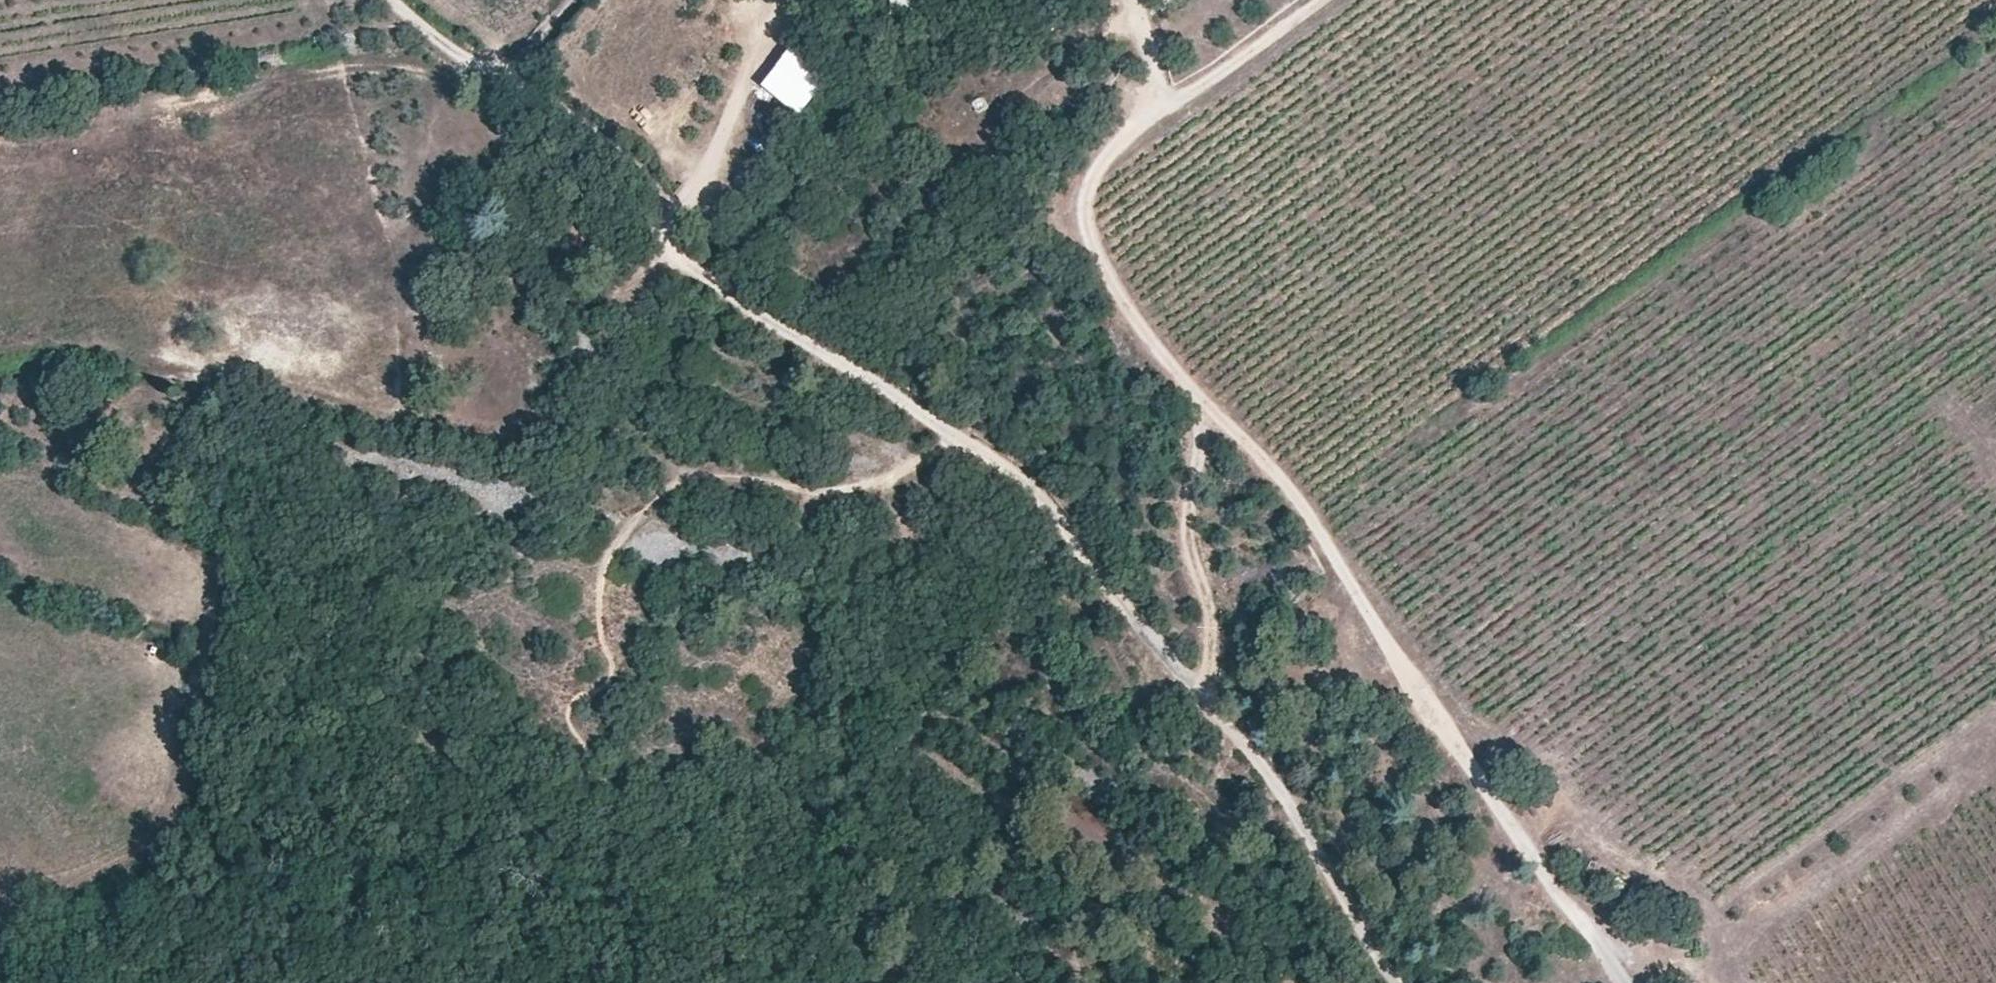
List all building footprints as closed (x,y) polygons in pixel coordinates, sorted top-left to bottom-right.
[(832,71),(795,45),(767,85),(804,111),(832,71)]
